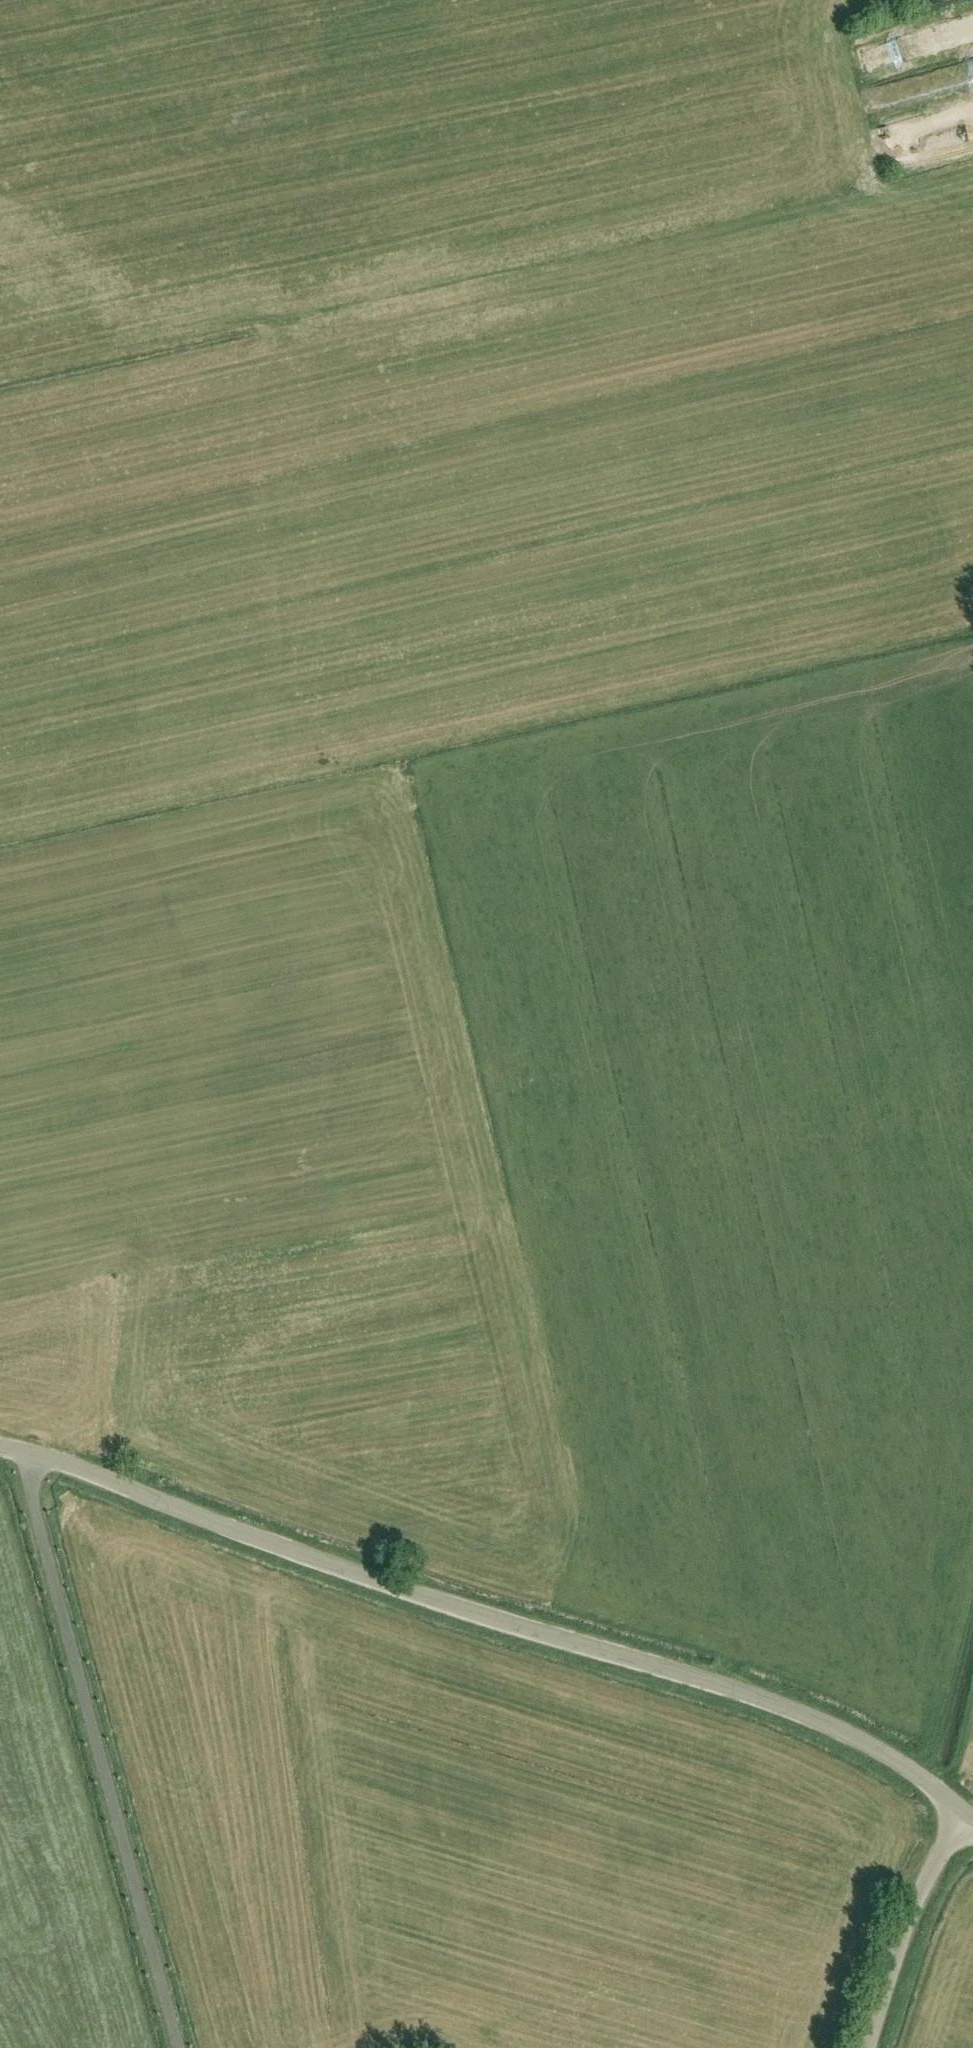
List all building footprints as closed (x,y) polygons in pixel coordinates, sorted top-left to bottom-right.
[(931,23),(870,41),(876,65),(938,47),(931,23)]
